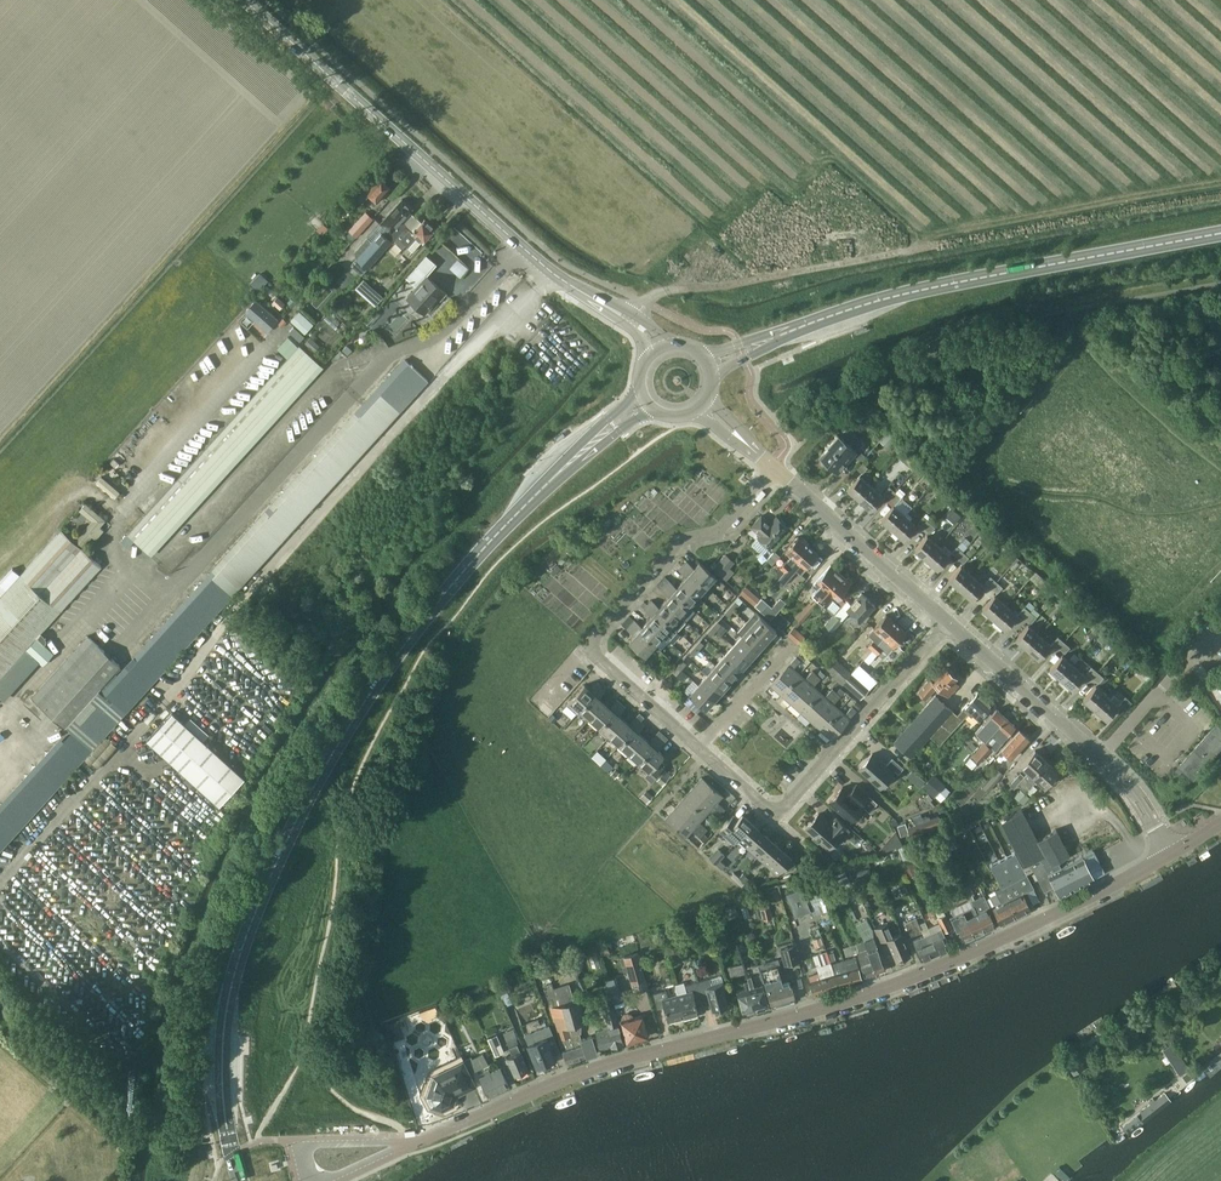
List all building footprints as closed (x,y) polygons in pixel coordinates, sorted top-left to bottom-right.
[(391,187),(390,186),(381,178),(366,194),(363,192),(358,198),(363,203),(370,195),(378,202),(391,187)] [(413,207),(402,198),(379,223),(385,228),(382,232),(381,231),(376,227),(354,251),(356,259),(351,265),(362,274),(367,269),(392,241),(396,236),(406,225),(401,220),(413,207)] [(413,232),(406,225),(396,236),(409,247),(418,237),(423,241),(436,228),(425,219),(413,232)] [(356,236),(365,227),(358,220),(349,230),(356,236)] [(406,277),(416,286),(413,290),(417,293),(410,301),(424,314),(438,298),(440,300),(447,293),(427,275),(437,263),(431,258),(434,255),(430,251),(426,254),(406,277)] [(458,257),(451,265),(460,274),(468,266),(458,257)] [(369,301),(370,300),(376,305),(383,296),(378,291),(364,278),(355,288),(369,301)] [(256,299),(245,311),(266,331),(277,319),(256,299)] [(300,308),(291,318),(305,332),(315,321),(300,308)] [(287,357),(145,514),(127,533),(134,540),(151,556),(323,366),(299,344),(298,345),(287,336),(277,347),(287,357)] [(142,647),(102,691),(93,701),(90,698),(120,665),(87,636),(31,698),(64,727),(73,717),(76,719),(0,803),(0,850),(142,695),(428,380),(404,358),(215,566),(216,566),(142,647)] [(887,433),(886,435),(880,441),(887,447),(894,439),(887,433)] [(838,435),(821,454),(838,470),(855,450),(838,435)] [(863,473),(868,467),(861,461),(856,467),(863,473)] [(115,497),(122,490),(103,473),(97,479),(115,497)] [(847,488),(859,498),(871,485),(859,474),(847,488)] [(894,481),(889,486),(902,496),(905,492),(899,487),(900,486),(894,481)] [(871,485),(859,498),(870,508),(882,495),(884,492),(878,485),(875,488),(871,485)] [(902,496),(889,486),(884,492),(896,502),(902,496)] [(92,520),(74,541),(81,548),(92,535),(96,538),(104,529),(100,526),(105,519),(86,503),(82,505),(80,510),(92,520)] [(881,518),(893,528),(904,515),(893,505),(881,518)] [(760,534),(758,537),(769,546),(787,526),(776,516),(771,523),(761,514),(751,526),(760,534)] [(904,515),(893,528),(904,538),(916,525),(904,515)] [(930,532),(935,526),(938,523),(932,518),(929,521),(923,515),(918,521),(930,532)] [(67,526),(63,531),(66,534),(71,530),(67,526)] [(25,649),(43,665),(54,652),(44,643),(46,642),(46,640),(46,638),(43,634),(41,632),(58,613),(101,566),(81,548),(74,541),(66,534),(63,531),(61,529),(20,574),(12,567),(0,581),(0,676),(25,649)] [(992,547),(995,543),(982,532),(973,543),(977,547),(983,540),(992,547)] [(134,540),(127,533),(121,541),(135,554),(140,548),(133,541),(134,540)] [(915,548),(926,558),(938,545),(927,534),(915,548)] [(796,558),(807,545),(797,535),(786,548),(792,555),(787,561),(786,560),(780,567),(784,570),(790,564),(796,558)] [(969,549),(965,553),(963,551),(967,546),(967,545),(970,541),(965,537),(962,540),(957,546),(951,551),(957,557),(964,562),(969,556),(976,548),(973,546),(969,549)] [(805,568),(818,554),(807,545),(796,558),(790,564),(784,570),(785,571),(789,575),(795,569),(800,573),(805,568)] [(938,545),(926,558),(938,568),(949,555),(938,545)] [(712,568),(726,580),(734,571),(729,567),(734,561),(725,553),(712,568)] [(699,560),(699,561),(694,567),(686,560),(683,564),(706,585),(716,575),(699,560)] [(706,585),(683,564),(679,568),(686,575),(682,581),(698,595),(706,585)] [(817,599),(840,574),(830,564),(813,584),(817,588),(811,594),(817,599)] [(950,579),(960,589),(972,575),(962,566),(950,579)] [(783,582),(789,576),(784,572),(778,578),(783,582)] [(1047,591),(1051,587),(1034,572),(1029,578),(1042,589),(1043,588),(1047,591)] [(848,576),(846,579),(840,574),(817,599),(822,604),(824,602),(835,612),(843,602),(837,597),(852,580),(848,576)] [(972,575),(960,589),(971,598),(983,585),(972,575)] [(991,587),(996,581),(990,575),(985,581),(991,587)] [(698,595),(682,581),(676,587),(668,580),(665,583),(689,605),(698,595)] [(997,592),(1003,586),(996,581),(991,587),(997,592)] [(689,605),(665,583),(661,588),(669,595),(664,600),(680,615),(685,620),(694,610),(689,605)] [(755,603),(762,596),(747,583),(741,590),(755,603)] [(860,621),(875,604),(861,592),(851,604),(846,599),(843,602),(835,612),(835,613),(834,614),(841,619),(849,611),(860,621)] [(783,628),(792,619),(780,608),(787,600),(781,594),(772,604),(767,600),(760,607),(783,628)] [(982,608),(993,619),(1005,605),(994,595),(982,608)] [(680,615),(664,600),(660,606),(652,598),(647,603),(671,624),(677,629),(685,620),(680,615)] [(1025,617),(1033,607),(1035,605),(1029,600),(1024,606),(1019,611),(1025,617)] [(729,606),(734,610),(738,604),(734,601),(729,606)] [(671,624),(647,603),(644,607),(652,614),(647,620),(662,634),(668,639),(677,629),(671,624)] [(1005,605),(993,619),(1005,629),(1017,615),(1005,605)] [(729,606),(724,612),(728,616),(734,610),(729,606)] [(1031,622),(1036,616),(1040,612),(1033,607),(1025,617),(1031,622)] [(776,630),(759,615),(754,611),(746,621),(767,640),(776,630)] [(865,657),(896,623),(885,613),(868,633),(873,639),(867,645),(860,653),(865,657)] [(842,620),(841,619),(834,614),(825,624),(832,631),(842,620)] [(662,634),(647,620),(642,625),(634,618),(630,622),(654,644),(662,634)] [(712,626),(716,630),(721,624),(717,620),(712,626)] [(767,640),(746,621),(737,631),(741,635),(758,650),(767,640)] [(654,644),(630,622),(627,626),(635,634),(629,640),(645,654),(654,644)] [(906,632),(896,623),(865,657),(869,661),(876,653),(881,648),(887,652),(906,632)] [(1016,639),(1028,649),(1040,635),(1028,625),(1016,639)] [(712,626),(706,632),(711,636),(716,630),(712,626)] [(1104,644),(1108,639),(1101,633),(1097,638),(1104,644)] [(758,650),(741,635),(733,645),(749,660),(758,650)] [(1040,635),(1028,649),(1039,660),(1051,646),(1040,635)] [(1059,647),(1064,641),(1058,635),(1052,641),(1059,647)] [(694,645),(699,649),(704,644),(699,640),(694,645)] [(1065,652),(1070,646),(1064,641),(1059,647),(1065,652)] [(694,645),(689,651),(693,655),(699,649),(694,645)] [(749,660),(733,645),(724,655),(741,669),(749,660)] [(1050,667),(1061,678),(1073,664),(1062,654),(1050,667)] [(741,669),(724,655),(715,664),(732,679),(741,669)] [(796,656),(770,684),(780,693),(799,673),(793,668),(800,660),(796,656)] [(860,697),(866,691),(868,688),(835,658),(826,668),(860,697)] [(677,665),(681,669),(686,663),(682,659),(677,665)] [(732,679),(715,664),(707,674),(723,689),(732,679)] [(1073,664),(1061,678),(1073,688),(1085,675),(1073,664)] [(677,665),(672,671),(676,675),(681,669),(677,665)] [(1093,677),(1097,671),(1091,665),(1087,671),(1093,677)] [(949,695),(959,684),(954,680),(957,677),(946,667),(933,681),(930,678),(918,692),(925,698),(937,685),(949,695)] [(799,673),(780,693),(790,702),(816,674),(812,670),(804,678),(799,673)] [(1099,682),(1103,676),(1097,671),(1093,677),(1099,682)] [(723,689),(707,674),(698,684),(715,699),(723,689)] [(816,674),(790,702),(800,711),(819,691),(813,685),(820,677),(816,674)] [(580,709),(601,685),(597,682),(591,689),(584,684),(570,700),(567,703),(577,712),(580,709)] [(715,699),(698,684),(689,694),(706,709),(715,699)] [(1083,698),(1095,708),(1107,694),(1096,684),(1083,698)] [(601,685),(580,709),(589,718),(604,701),(599,697),(605,690),(601,685)] [(1218,685),(1209,689),(1211,693),(1219,689),(1220,692),(1220,690),(1218,685)] [(819,691),(800,711),(810,720),(836,691),(832,688),(824,696),(819,691)] [(836,691),(810,720),(820,729),(839,708),(833,703),(840,695),(836,691)] [(957,714),(953,710),(934,694),(893,741),(911,757),(941,723),(951,732),(969,713),(977,720),(992,704),(978,691),(957,714)] [(1107,694),(1095,708),(1106,718),(1118,704),(1107,694)] [(1120,701),(1126,707),(1131,701),(1125,695),(1120,701)] [(840,706),(846,710),(854,701),(848,696),(840,706)] [(604,701),(589,718),(599,726),(620,703),(616,699),(610,707),(604,701)] [(620,703),(599,726),(609,735),(624,719),(619,714),(625,707),(620,703)] [(839,708),(820,729),(830,738),(856,709),(852,705),(844,713),(839,708)] [(986,728),(991,732),(1006,716),(996,707),(977,729),(981,733),(986,728)] [(220,805),(245,778),(173,712),(148,739),(220,805)] [(624,719),(609,735),(619,744),(643,716),(639,713),(629,724),(624,719)] [(643,716),(619,744),(629,753),(643,736),(637,731),(647,720),(643,716)] [(1006,716),(991,732),(997,738),(992,743),(999,749),(1005,741),(1003,739),(1016,725),(1006,716)] [(1014,752),(1028,737),(1019,729),(995,755),(999,760),(1009,748),(1014,752)] [(643,736),(629,753),(638,761),(663,734),(659,730),(649,741),(643,736)] [(1220,749),(1220,738),(1216,733),(1213,737),(1208,733),(1179,766),(1194,780),(1220,749)] [(663,734),(638,761),(648,770),(645,773),(652,779),(663,766),(664,765),(664,762),(659,758),(663,754),(657,749),(667,737),(663,734)] [(986,753),(991,748),(976,734),(966,746),(984,762),(990,756),(986,753)] [(1021,765),(1028,771),(1024,775),(1020,771),(1009,783),(1013,787),(1012,788),(1017,792),(1046,759),(1035,749),(1021,765)] [(872,753),(859,768),(880,786),(895,770),(898,773),(903,767),(892,757),(886,765),(872,753)] [(971,755),(966,761),(973,766),(978,760),(971,755)] [(1046,759),(1017,792),(1021,796),(1025,791),(1026,791),(1037,779),(1043,785),(1057,769),(1046,759)] [(1006,776),(1010,781),(1021,768),(1016,764),(1006,776)] [(988,791),(1002,774),(997,769),(982,786),(988,791)] [(667,778),(664,774),(659,780),(662,783),(667,778)] [(929,791),(937,782),(930,775),(922,785),(929,791)] [(701,776),(692,786),(721,812),(725,808),(716,800),(722,794),(701,776)] [(870,811),(877,803),(878,802),(869,794),(857,784),(850,792),(843,787),(830,802),(852,821),(864,806),(870,811)] [(721,812),(692,786),(683,796),(704,815),(709,809),(717,816),(721,812)] [(640,797),(645,802),(651,795),(646,790),(640,797)] [(936,803),(932,798),(928,794),(925,797),(928,801),(932,806),(936,803)] [(704,815),(683,796),(674,806),(703,832),(707,828),(699,820),(704,815)] [(703,832),(674,806),(665,816),(686,835),(691,829),(700,836),(703,832)] [(1056,828),(1038,838),(1022,807),(1000,819),(1023,863),(1022,864),(1015,850),(1015,851),(1034,887),(1027,872),(1034,868),(1045,890),(1055,885),(1049,872),(1061,865),(1059,861),(1070,855),(1056,828)] [(753,823),(743,814),(738,820),(734,816),(721,831),(736,844),(740,839),(753,823)] [(807,829),(812,834),(815,836),(814,838),(819,843),(821,841),(830,849),(843,834),(846,837),(852,830),(837,818),(832,824),(820,814),(807,829)] [(908,825),(910,832),(911,835),(942,824),(939,815),(930,818),(928,814),(922,817),(920,814),(913,816),(915,823),(908,825)] [(900,836),(909,833),(905,822),(896,824),(900,836)] [(753,823),(740,839),(750,848),(764,832),(753,823)] [(764,832),(750,848),(760,857),(774,841),(764,832)] [(945,850),(958,845),(953,833),(940,838),(945,850)] [(774,841),(760,857),(770,866),(784,850),(774,841)] [(1093,849),(1061,866),(1061,865),(1049,872),(1055,885),(1045,890),(1049,900),(1104,872),(1093,849)] [(784,850),(770,866),(780,875),(789,865),(793,868),(797,864),(793,861),(794,859),(784,850)] [(1034,887),(1015,851),(990,863),(1002,886),(995,889),(1002,904),(994,908),(1001,924),(1031,909),(1023,893),(1034,887)] [(714,854),(710,858),(722,868),(725,864),(714,854)] [(910,876),(920,869),(912,858),(903,865),(910,876)] [(733,871),(730,875),(741,885),(745,881),(733,871)] [(807,890),(815,913),(830,908),(824,893),(819,895),(816,886),(807,890)] [(985,895),(972,900),(986,931),(996,926),(991,913),(993,912),(985,895)] [(795,903),(800,916),(812,912),(806,898),(795,903)] [(972,905),(962,910),(974,936),(986,931),(972,900),(971,901),(972,905)] [(946,932),(952,928),(941,905),(935,908),(935,909),(935,910),(946,932)] [(897,920),(903,917),(899,908),(893,911),(897,920)] [(962,910),(949,916),(956,930),(960,928),(965,940),(974,936),(962,910)] [(906,921),(912,936),(922,932),(916,917),(906,921)] [(858,928),(864,940),(864,941),(865,941),(876,972),(885,968),(874,936),(868,923),(858,928)] [(898,959),(911,954),(902,932),(894,935),(889,923),(877,928),(883,941),(890,938),(898,959)] [(943,928),(929,934),(937,954),(951,948),(943,928)] [(914,941),(923,960),(937,954),(929,934),(914,941)] [(864,941),(859,943),(857,935),(850,936),(853,945),(843,948),(846,957),(858,952),(866,975),(876,972),(865,941),(864,941)] [(800,960),(795,944),(781,948),(785,964),(800,960)] [(638,951),(623,955),(631,983),(646,979),(638,951)] [(742,963),(734,965),(731,951),(723,953),(727,967),(725,967),(728,977),(745,973),(742,963)] [(817,964),(819,972),(820,972),(825,988),(837,984),(831,964),(829,965),(828,961),(834,959),(831,951),(806,959),(808,967),(817,964)] [(855,957),(842,961),(849,981),(861,977),(855,957)] [(765,981),(767,988),(771,1005),(794,999),(790,983),(783,984),(780,976),(783,975),(778,958),(758,964),(763,981),(765,981)] [(842,961),(831,964),(837,984),(849,981),(842,961)] [(813,992),(825,988),(820,972),(819,972),(808,975),(813,992)] [(605,977),(611,1000),(622,997),(616,974),(605,977)] [(721,974),(697,980),(701,995),(710,993),(713,1008),(727,1004),(722,982),(723,982),(721,974)] [(542,981),(550,1006),(549,1006),(554,1021),(554,1023),(558,1038),(562,1049),(566,1063),(597,1052),(591,1034),(581,1037),(580,1033),(581,1022),(586,1021),(580,998),(574,999),(569,982),(553,987),(551,979),(542,981)] [(674,986),(676,993),(677,993),(683,1016),(698,1012),(694,997),(701,995),(697,980),(685,984),(682,981),(676,983),(674,986)] [(751,980),(748,981),(755,1009),(768,1005),(762,984),(753,987),(751,980)] [(743,1012),(755,1009),(748,981),(742,982),(744,989),(737,991),(743,1012)] [(501,988),(505,1000),(513,997),(509,985),(501,988)] [(668,1020),(683,1016),(677,993),(676,993),(667,995),(666,989),(653,992),(657,1007),(664,1005),(668,1020)] [(601,1047),(623,1041),(614,1007),(604,1010),(608,1024),(603,1025),(604,1028),(596,1030),(601,1047)] [(634,1017),(631,1014),(628,1013),(625,1014),(622,1017),(621,1020),(626,1040),(647,1035),(642,1015),(634,1017)] [(393,1039),(404,1036),(398,1019),(387,1023),(393,1039)] [(549,1024),(525,1034),(538,1065),(555,1058),(552,1051),(559,1049),(549,1024)] [(516,1075),(529,1069),(518,1043),(519,1042),(513,1028),(503,1032),(512,1054),(507,1056),(516,1075)] [(495,1054),(503,1051),(496,1034),(488,1038),(495,1054)] [(1173,1043),(1163,1049),(1166,1054),(1179,1074),(1189,1067),(1176,1048),(1173,1043)] [(1200,1064),(1209,1076),(1220,1066),(1220,1048),(1200,1064)] [(471,1073),(488,1064),(482,1052),(473,1057),(472,1056),(464,1059),(471,1073)] [(1074,1073),(1083,1067),(1076,1055),(1066,1062),(1074,1073)] [(1203,1069),(1198,1063),(1189,1070),(1194,1076),(1203,1069)] [(436,1077),(430,1095),(434,1103),(434,1107),(440,1109),(443,1106),(449,1102),(450,1102),(453,1093),(471,1084),(461,1064),(436,1077)] [(487,1094),(508,1083),(500,1067),(490,1072),(488,1069),(484,1071),(485,1074),(479,1078),(487,1094)] [(1172,1102),(1163,1090),(1121,1124),(1130,1135),(1172,1102)]
